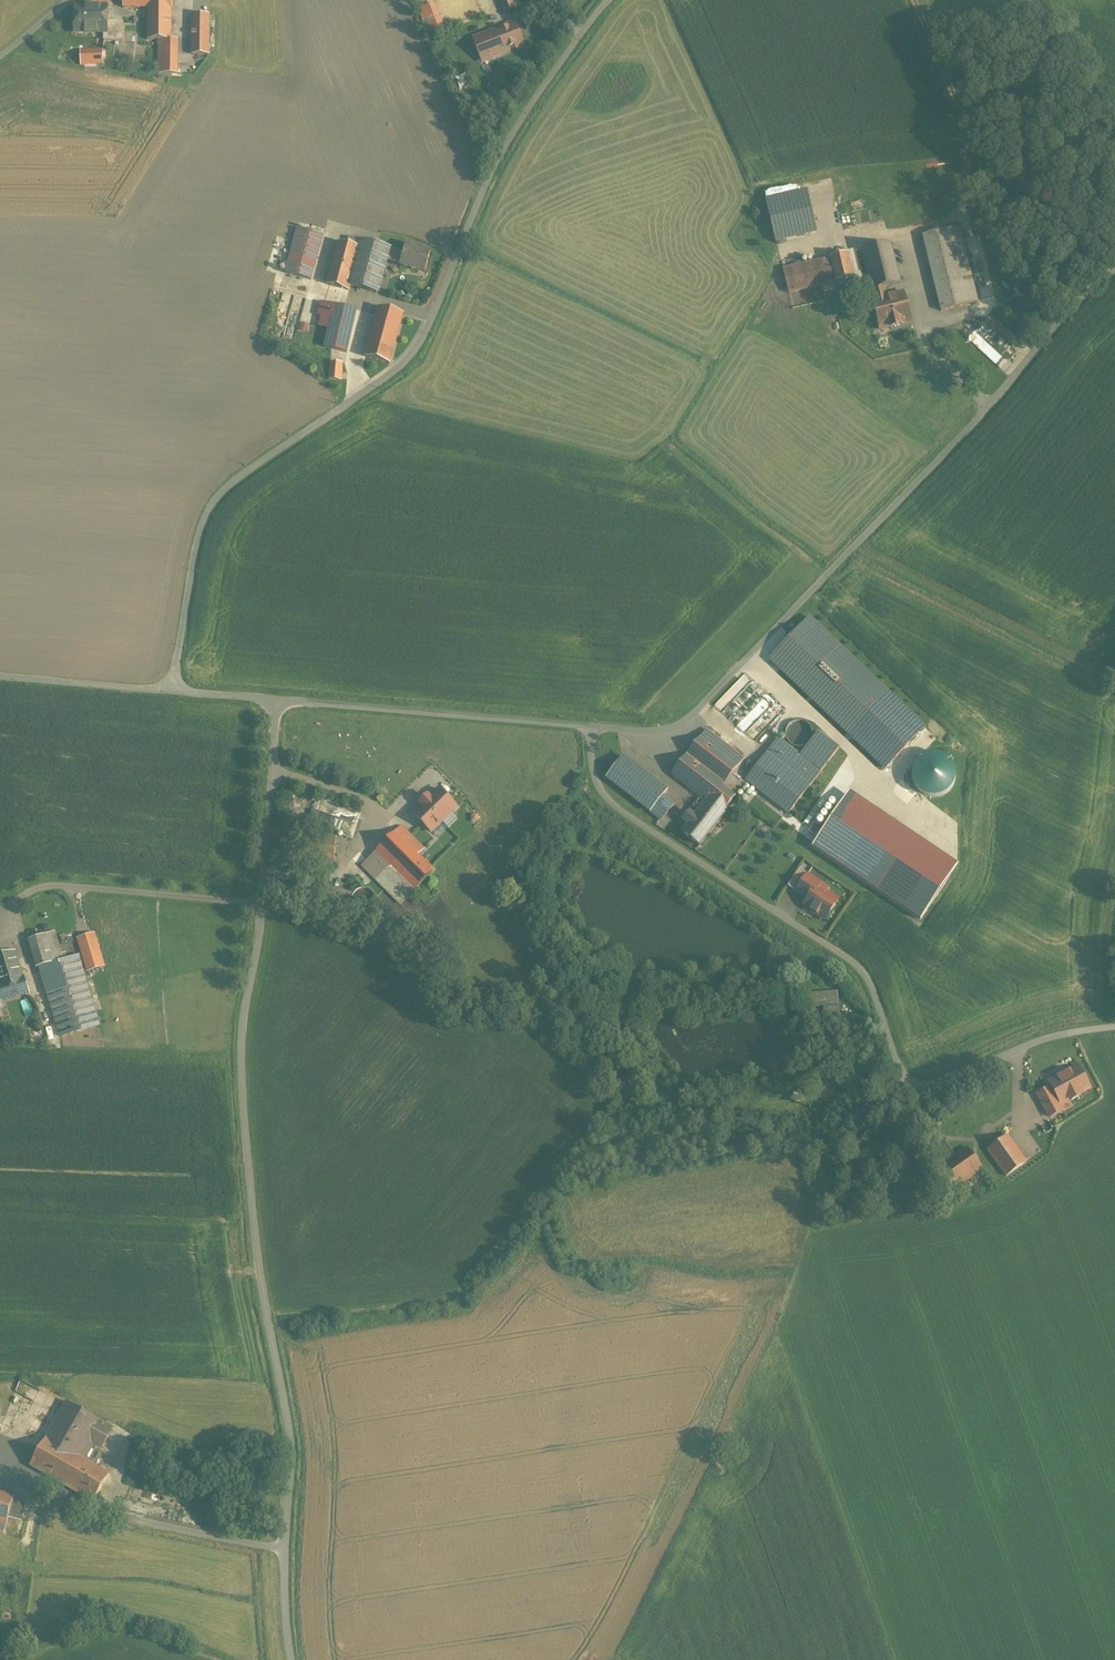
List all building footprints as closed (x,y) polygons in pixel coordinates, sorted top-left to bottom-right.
[(123,8),(124,8),(148,8),(148,0),(123,0),(123,8)] [(148,8),(147,40),(159,40),(159,51),(171,51),(171,8),(172,0),(148,0),(148,8)] [(505,12),(518,7),(516,0),(500,0),(505,12)] [(416,8),(426,34),(443,28),(434,2),(416,8)] [(106,7),(75,7),(75,32),(86,32),(86,33),(97,33),(97,32),(104,32),(106,32),(106,21),(106,7)] [(209,15),(192,15),(192,55),(208,55),(209,15)] [(123,21),(106,21),(106,32),(104,32),(104,41),(123,41),(123,21)] [(515,26),(498,33),(496,30),(491,33),(492,35),(479,40),(483,49),(485,49),(489,57),(491,56),(492,58),(500,55),(499,53),(522,44),(515,26)] [(102,50),(80,51),(81,64),(103,64),(102,50)] [(806,192),(767,201),(776,242),(816,233),(806,192)] [(959,226),(922,236),(941,312),(977,303),(959,226)] [(323,235),(297,228),(285,273),(311,280),(323,235)] [(350,238),(348,245),(337,242),(326,284),(347,290),(347,291),(349,291),(350,286),(376,294),(386,260),(389,249),(350,238)] [(890,243),(861,251),(867,274),(853,278),(852,277),(847,256),(847,254),(846,255),(832,258),(830,258),(830,259),(822,261),(822,260),(821,261),(783,270),(789,294),(821,286),(823,294),(869,283),(873,300),(887,297),(884,288),(900,284),(890,243)] [(430,252),(406,245),(401,264),(400,265),(425,272),(430,252)] [(403,254),(389,249),(386,260),(401,264),(403,254)] [(873,300),(880,330),(889,328),(889,329),(901,326),(901,325),(910,323),(903,293),(887,297),(873,300)] [(1027,310),(1027,306),(1027,303),(1024,299),(1021,297),(1017,297),(1013,297),(1010,300),(1008,303),(1007,307),(1008,311),(1011,314),(1014,316),(1018,317),(1021,316),(1025,313),(1027,310)] [(356,310),(320,302),(317,315),(331,318),(324,348),(347,353),(356,310)] [(403,314),(379,307),(365,357),(389,364),(403,314)] [(342,363),(330,362),(329,380),(341,380),(342,363)] [(924,728),(809,618),(769,659),(884,769),(924,728)] [(811,739),(812,734),(811,729),(808,725),(803,722),(798,721),(793,722),(789,725),(786,729),(785,735),(786,740),(789,744),(794,747),(799,748),(804,746),(808,743),(811,739)] [(706,730),(673,773),(674,777),(707,803),(722,814),(722,813),(737,794),(743,787),(734,780),(729,786),(725,783),(744,759),(706,730)] [(839,748),(818,732),(799,756),(820,772),(839,748)] [(799,756),(777,739),(766,754),(809,787),(820,772),(799,756)] [(809,787),(766,754),(746,780),(788,813),(809,787)] [(949,754),(915,755),(916,794),(950,793),(949,754)] [(667,791),(623,757),(606,778),(650,812),(663,796),(667,791)] [(431,832),(456,808),(439,790),(430,798),(427,796),(420,803),(422,806),(413,814),(431,832)] [(812,847),(920,921),(958,865),(849,792),(812,847)] [(673,804),(663,796),(650,812),(661,820),(673,804)] [(722,814),(707,803),(700,812),(715,824),(723,815),(722,814)] [(699,813),(690,824),(689,824),(682,833),(699,846),(715,824),(700,812),(699,811),(698,812),(699,813)] [(401,826),(361,865),(400,904),(412,893),(412,892),(437,867),(433,863),(429,867),(418,855),(424,849),(401,826)] [(328,838),(309,837),(307,862),(334,863),(336,838),(335,838),(328,838)] [(819,883),(807,875),(796,892),(807,900),(816,887),(816,888),(819,883)] [(816,888),(816,887),(807,900),(804,905),(810,909),(810,910),(816,914),(824,919),(837,900),(825,892),(824,893),(816,888)] [(374,904),(374,899),(373,895),(371,891),(367,889),(363,888),(358,889),(355,892),(352,895),(351,900),(352,904),(355,908),(359,910),(363,911),(368,910),(371,908),(374,904)] [(55,932),(28,940),(31,950),(57,942),(55,932)] [(103,967),(93,933),(77,938),(87,971),(103,967)] [(57,942),(31,950),(39,966),(62,959),(57,942)] [(0,956),(0,992),(2,1001),(29,993),(24,977),(23,978),(15,951),(0,956)] [(62,959),(39,966),(60,1037),(98,1025),(83,973),(77,955),(62,959)] [(837,991),(809,994),(810,1008),(824,1007),(825,1021),(839,1020),(837,991)] [(1077,1067),(1049,1082),(1052,1087),(1061,1103),(1069,1099),(1070,1101),(1080,1095),(1079,1093),(1089,1088),(1077,1067)] [(1052,1087),(1037,1095),(1049,1117),(1062,1110),(1059,1105),(1061,1103),(1052,1087)] [(1025,1162),(1007,1137),(1007,1136),(1006,1136),(988,1149),(987,1150),(988,1150),(1006,1175),(1005,1175),(1006,1176),(1007,1176),(1024,1163),(1025,1163),(1026,1162),(1025,1162)] [(967,1147),(938,1167),(953,1189),(967,1179),(982,1169),(967,1147)] [(67,1402),(30,1466),(31,1466),(68,1487),(83,1460),(93,1443),(102,1447),(113,1429),(67,1402)] [(109,1474),(83,1460),(68,1487),(93,1501),(109,1474)] [(0,1493),(0,1532),(4,1533),(13,1496),(0,1493)]
